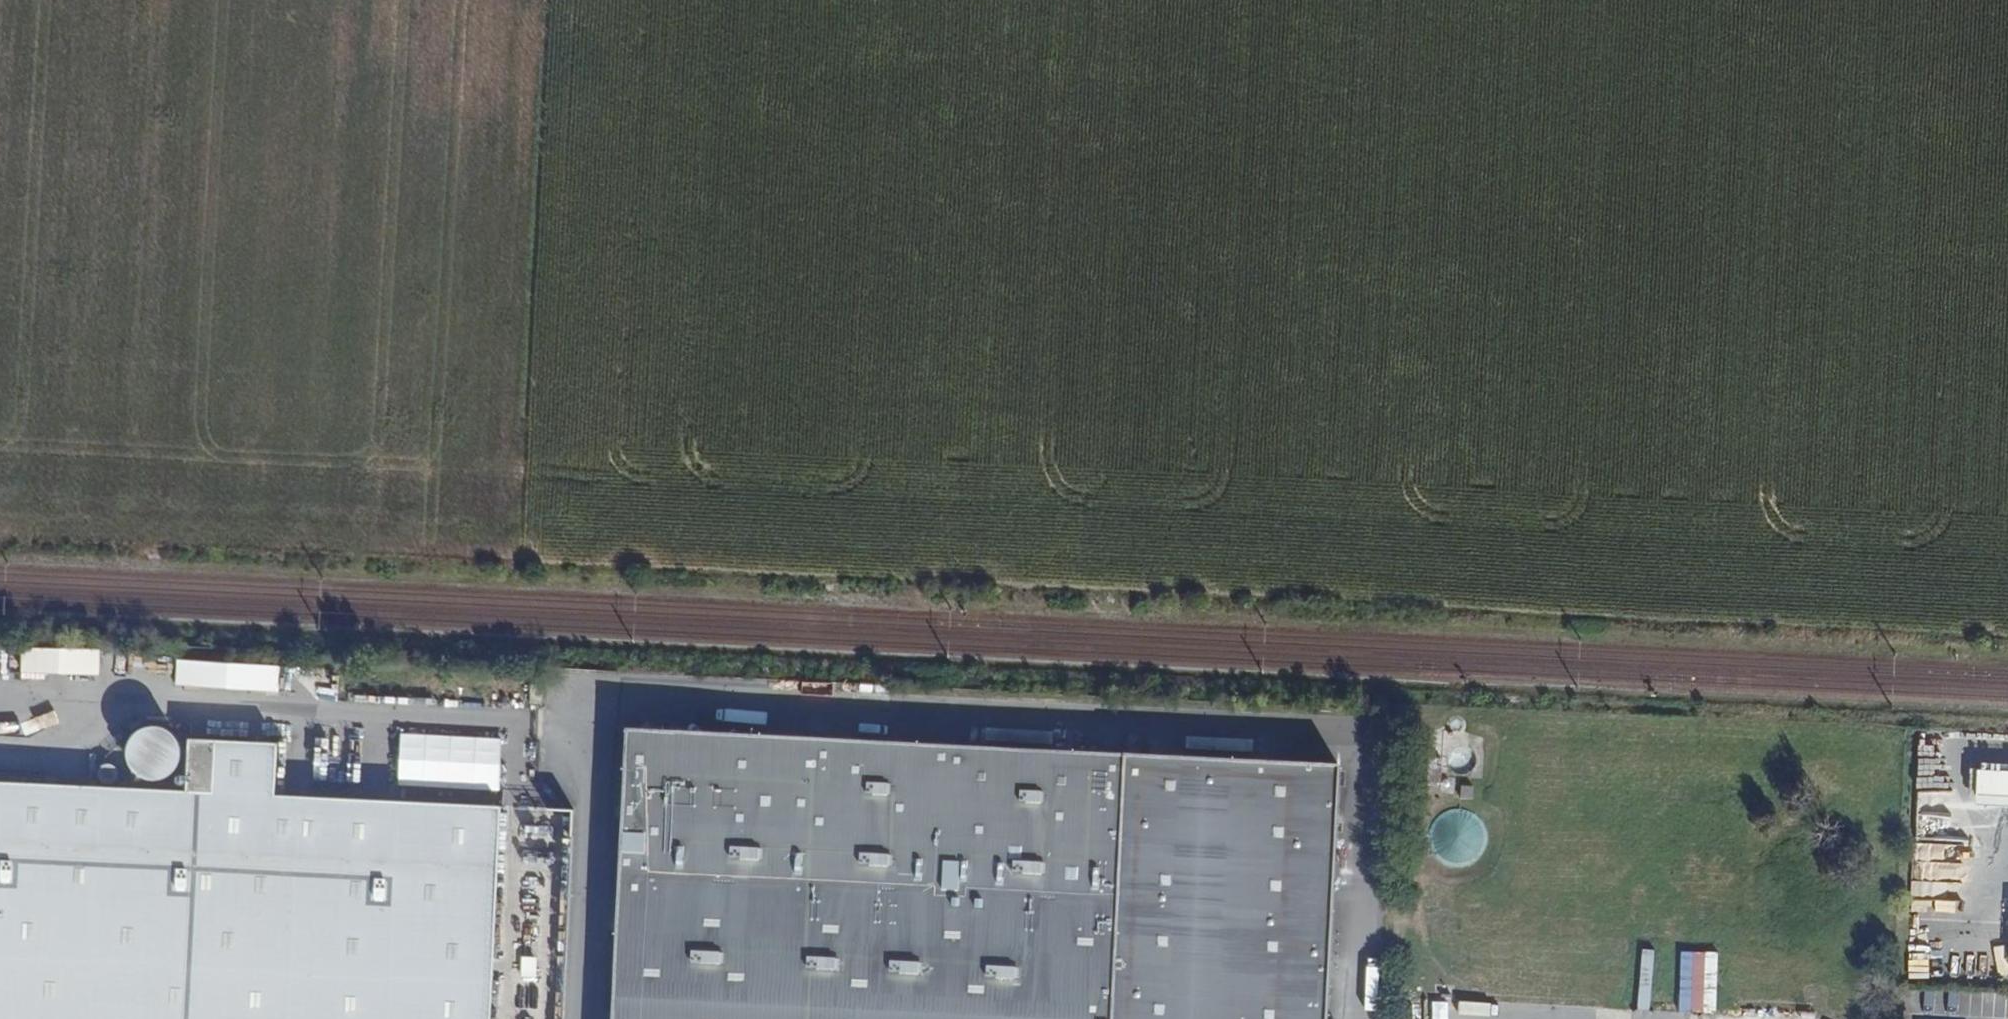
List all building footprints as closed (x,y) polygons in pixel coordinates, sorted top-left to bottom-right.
[(21,644),(21,670),(99,672),(100,647),(21,644)] [(176,684),(278,689),(279,663),(177,658),(176,684)] [(398,783),(499,787),(501,736),(400,732),(398,783)] [(617,1018),(1329,1018),(1341,772),(632,732),(617,1018)] [(502,802),(274,791),(277,739),(188,735),(186,787),(0,778),(0,1018),(490,1018),(502,802)] [(2007,806),(2007,771),(1980,769),(1978,804),(2007,806)] [(1747,1015),(1446,1000),(1445,1018),(1747,1018),(1747,1015)]
